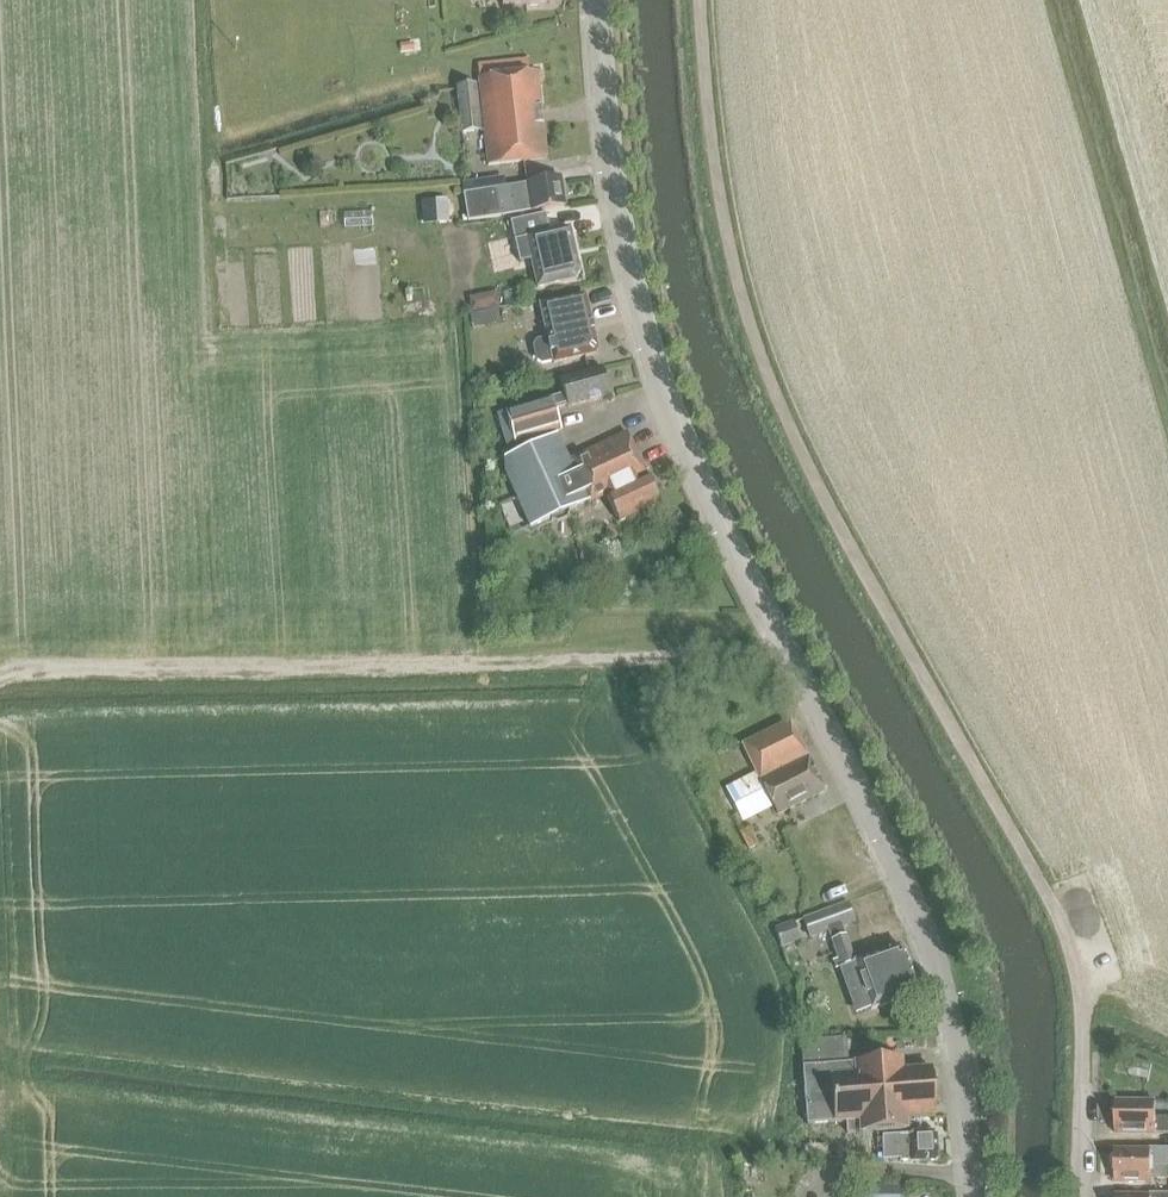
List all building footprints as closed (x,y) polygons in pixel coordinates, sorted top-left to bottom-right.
[(488,165),(490,165),(546,159),(538,79),(537,71),(478,77),(488,165)] [(461,132),(480,130),(475,84),(456,86),(461,132)] [(526,183),(505,187),(495,188),(464,194),(467,220),(500,216),(565,205),(560,178),(526,183)] [(446,198),(423,200),(423,202),(425,223),(448,221),(446,201),(446,198)] [(537,287),(575,279),(579,274),(569,228),(549,232),(545,214),(510,221),(519,262),(530,259),(537,287)] [(497,291),(480,295),(483,311),(497,308),(500,307),(497,291)] [(553,363),(598,353),(584,295),(539,304),(547,337),(536,340),(532,346),(535,361),(542,364),(553,362),(553,363)] [(497,308),(483,311),(486,325),(500,322),(497,308)] [(514,443),(560,430),(554,409),(566,406),(567,407),(610,395),(602,368),(559,380),(563,394),(505,411),(514,443)] [(618,522),(658,504),(626,432),(568,460),(557,436),(504,459),(505,472),(530,527),(586,501),(587,505),(606,496),(618,522)] [(760,779),(764,788),(769,799),(777,814),(825,790),(790,721),(743,745),(760,779)] [(828,932),(831,940),(844,935),(841,927),(854,922),(847,901),(802,917),(809,938),(828,932)] [(800,940),(792,922),(774,929),(782,947),(800,940)] [(870,1010),(916,994),(910,975),(911,975),(907,964),(906,964),(899,946),(854,962),(844,935),(831,940),(842,972),(841,972),(849,995),(852,994),(859,1013),(870,1009),(870,1010)] [(854,1063),(841,1064),(840,1053),(846,1052),(845,1038),(800,1042),(802,1067),(806,1125),(834,1123),(846,1123),(846,1133),(859,1132),(906,1129),(905,1117),(934,1115),(933,1103),(934,1103),(932,1081),(931,1069),(902,1071),(901,1059),(854,1063)] [(1132,1060),(1129,1075),(1146,1079),(1150,1064),(1132,1060)] [(1156,1117),(1156,1103),(1115,1103),(1115,1107),(1113,1109),(1113,1117),(1115,1120),(1115,1134),(1155,1134),(1155,1133),(1167,1133),(1167,1117),(1156,1117)] [(935,1135),(936,1135),(936,1133),(882,1136),(883,1159),(899,1159),(900,1161),(910,1161),(936,1161),(935,1135)] [(827,1146),(811,1146),(811,1156),(827,1156),(827,1146)] [(1152,1149),(1152,1151),(1115,1151),(1115,1155),(1112,1157),(1112,1165),(1114,1168),(1115,1182),(1151,1182),(1151,1179),(1167,1179),(1167,1149),(1152,1149)] [(757,1162),(744,1161),(744,1174),(751,1174),(757,1169),(757,1162)] [(900,1185),(862,1185),(862,1196),(900,1196),(900,1185)]
